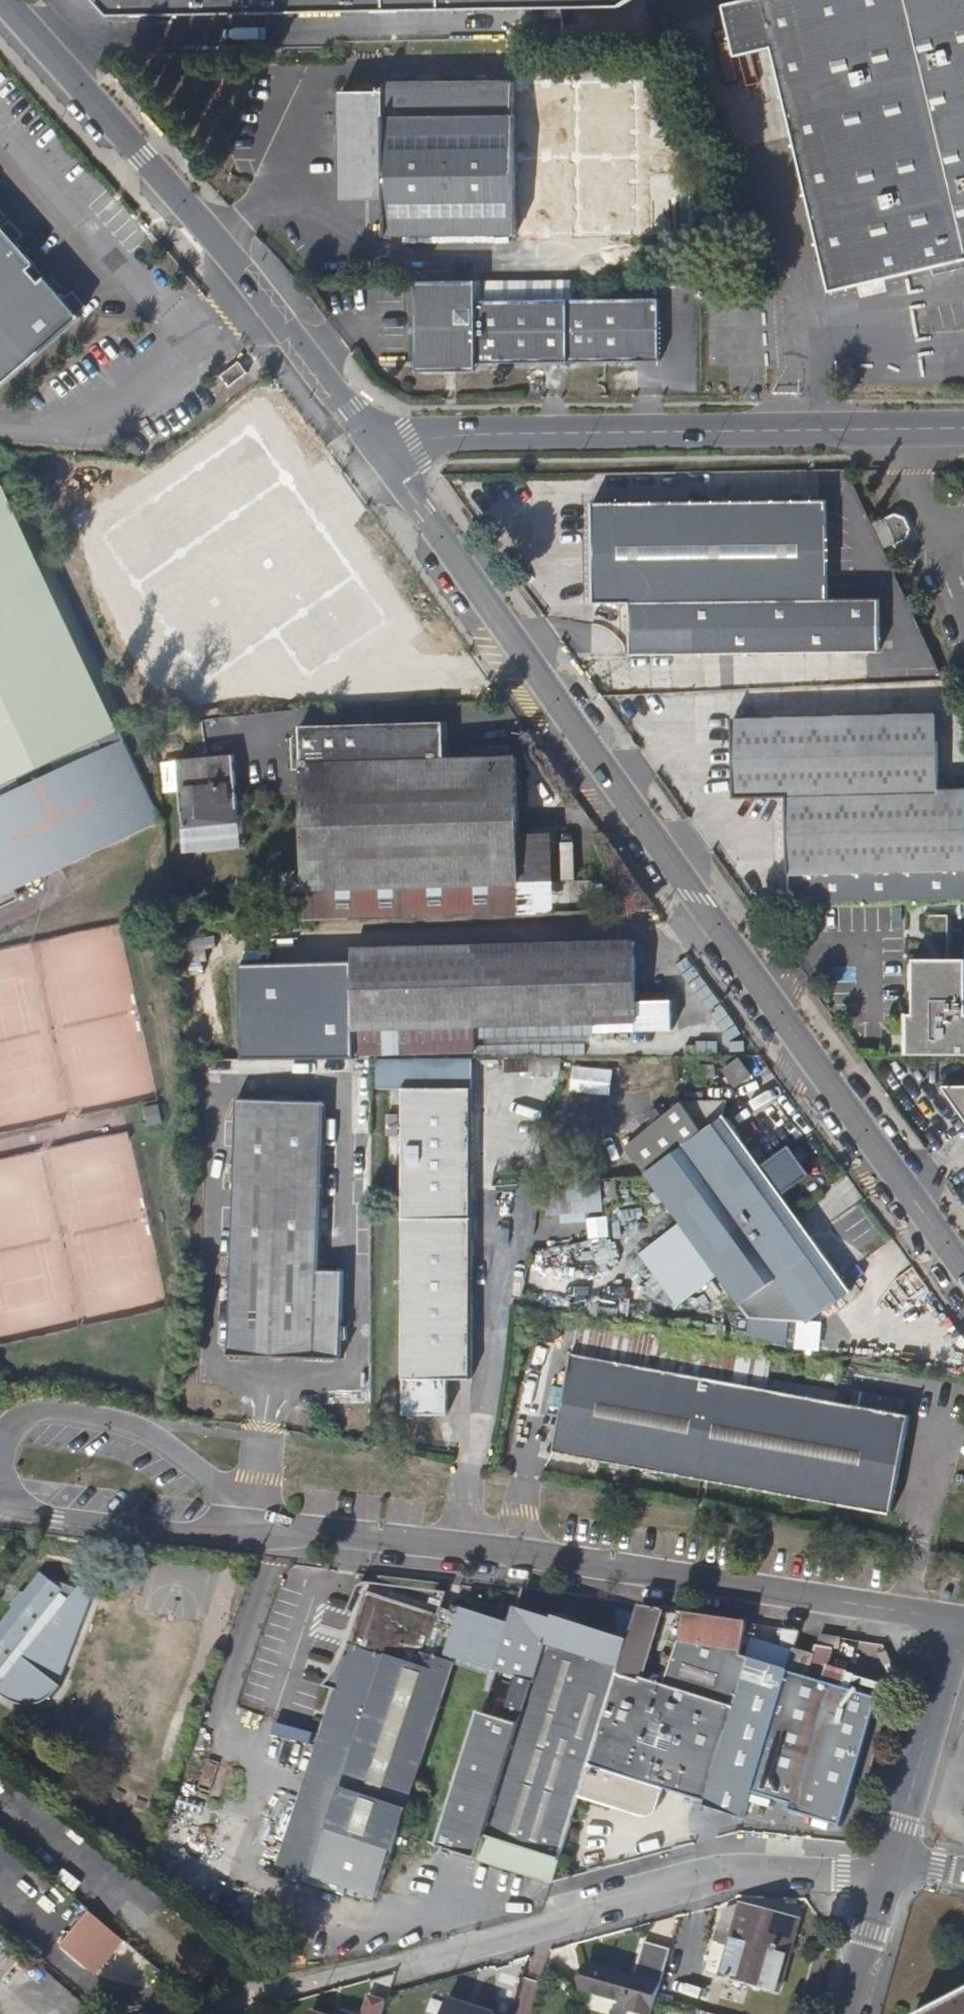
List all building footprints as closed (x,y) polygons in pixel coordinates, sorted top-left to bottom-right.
[(117,13),(244,11),(561,8),(561,17),(572,17),(572,8),(631,7),(642,0),(107,0),(117,13)] [(738,8),(748,57),(786,49),(838,295),(963,268),(963,0),(775,0),(738,8)] [(727,79),(737,75),(725,42),(716,45),(727,79)] [(524,215),(511,63),(383,72),(383,78),(377,78),(377,83),(340,85),(343,124),(386,122),(392,188),(395,227),(524,215)] [(603,106),(605,235),(686,234),(685,171),(667,171),(666,105),(603,106)] [(392,188),(386,122),(343,124),(349,192),(392,188)] [(87,314),(52,273),(46,278),(35,266),(42,261),(0,212),(0,389),(87,314)] [(52,273),(42,261),(35,266),(46,278),(52,273)] [(484,301),(484,280),(425,280),(425,317),(431,317),(431,372),(454,372),(454,363),(485,363),(669,362),(668,300),(484,301)] [(486,372),(485,363),(454,363),(454,372),(486,372)] [(259,376),(251,365),(233,378),(240,390),(259,376)] [(5,481),(0,483),(0,905),(17,897),(12,887),(158,819),(138,775),(153,768),(136,731),(120,738),(116,729),(121,727),(5,481)] [(622,591),(818,582),(814,506),(813,482),(580,494),(585,593),(622,591)] [(400,604),(387,585),(314,484),(248,529),(294,591),(336,650),(400,604)] [(850,580),(846,504),(814,506),(818,582),(850,580)] [(194,526),(169,543),(243,652),(285,624),(276,612),(260,623),(194,526)] [(818,582),(622,591),(625,646),(873,635),(871,579),(850,580),(818,582)] [(743,754),(744,795),(796,794),(799,900),(963,896),(963,777),(948,777),(947,748),(946,719),(946,712),(742,717),(742,728),(743,754)] [(474,752),(472,715),(324,719),(330,912),(546,906),(544,826),(542,750),(474,752)] [(269,831),(262,744),(206,749),(207,760),(209,790),(213,835),(269,831)] [(209,790),(207,760),(188,761),(191,791),(209,790)] [(580,905),(577,825),(544,826),(546,906),(580,905)] [(958,913),(925,914),(924,964),(919,964),(917,1019),(913,1019),(912,1053),(963,1052),(963,957),(957,957),(958,913)] [(625,998),(622,938),(343,947),(345,1052),(467,1049),(467,1035),(466,1024),(585,1020),(585,1031),(663,1029),(662,998),(625,998)] [(310,1038),(309,987),(278,988),(279,1039),(310,1038)] [(247,1014),(263,1011),(259,995),(244,998),(247,1014)] [(585,1031),(585,1020),(466,1024),(467,1035),(585,1031)] [(717,1054),(716,1038),(694,1039),(695,1055),(717,1054)] [(743,1073),(732,1057),(716,1067),(726,1085),(743,1073)] [(569,1091),(610,1093),(611,1067),(570,1065),(569,1091)] [(708,1075),(707,1065),(690,1067),(692,1078),(708,1075)] [(942,1082),(963,1114),(963,1082),(942,1082)] [(463,1373),(463,1088),(391,1090),(393,1375),(395,1375),(396,1411),(409,1411),(428,1411),(440,1411),(440,1374),(463,1373)] [(159,1103),(142,1105),(145,1125),(161,1123),(159,1103)] [(633,1174),(720,1305),(729,1317),(789,1324),(832,1295),(768,1199),(787,1185),(769,1157),(757,1164),(748,1149),(738,1155),(714,1119),(690,1134),(671,1103),(652,1116),(643,1122),(612,1142),(633,1174)] [(637,1113),(643,1122),(652,1116),(646,1107),(637,1113)] [(317,1109),(230,1108),(222,1361),(333,1363),(336,1275),(313,1273),(317,1109)] [(550,1216),(583,1217),(584,1211),(599,1211),(601,1181),(552,1179),(550,1216)] [(797,1354),(598,1323),(591,1352),(786,1391),(789,1381),(797,1354)] [(786,1391),(591,1352),(570,1451),(906,1520),(926,1421),(919,1420),(871,1410),(853,1406),(802,1395),(805,1384),(789,1381),(786,1391)] [(855,1395),(805,1384),(802,1395),(853,1406),(855,1395)] [(921,1408),(873,1398),(871,1410),(919,1420),(921,1408)] [(53,1578),(38,1599),(34,1598),(23,1612),(26,1614),(11,1633),(8,1631),(0,1640),(0,1691),(11,1677),(21,1684),(11,1698),(16,1702),(24,1707),(37,1711),(46,1711),(51,1709),(58,1707),(64,1703),(69,1698),(72,1695),(74,1692),(71,1690),(106,1598),(92,1592),(81,1605),(72,1598),(75,1595),(53,1578)] [(449,1618),(374,1595),(358,1647),(349,1663),(343,1672),(349,1674),(288,1872),(387,1903),(462,1662),(505,1674),(505,1672),(520,1626),(462,1608),(455,1633),(445,1630),(449,1618)] [(630,1637),(583,1796),(650,1814),(653,1813),(655,1812),(657,1811),(663,1789),(703,1799),(744,1655),(755,1620),(688,1610),(685,1633),(683,1643),(667,1686),(643,1680),(665,1608),(640,1604),(630,1637)] [(558,1879),(583,1796),(630,1637),(526,1606),(520,1626),(505,1672),(527,1678),(515,1723),(491,1716),(448,1852),(558,1880),(558,1879)] [(798,1652),(801,1646),(806,1627),(790,1625),(784,1647),(798,1652)] [(830,1644),(833,1631),(816,1629),(815,1632),(826,1635),(824,1644),(830,1644)] [(847,1633),(833,1631),(830,1644),(844,1646),(847,1633)] [(797,1809),(814,1814),(851,1825),(888,1695),(853,1685),(857,1671),(833,1663),(838,1646),(830,1645),(821,1674),(814,1672),(820,1651),(801,1646),(798,1652),(793,1669),(792,1673),(758,1791),(798,1802),(797,1809)] [(793,1669),(744,1655),(703,1799),(710,1801),(708,1807),(750,1819),(758,1791),(792,1673),(793,1669)] [(786,1992),(808,1917),(754,1900),(752,1908),(747,1928),(742,1927),(737,1940),(743,1942),(733,1977),(786,1992)] [(129,1940),(106,1921),(77,1955),(100,1975),(129,1940)] [(673,1953),(647,1945),(638,1975),(665,1984),(669,1970),(672,1956),(673,1953)] [(690,1961),(672,1956),(669,1970),(686,1975),(690,1961)] [(641,1978),(593,1965),(586,1988),(634,2002),(641,1978)] [(535,1983),(524,1980),(512,2013),(524,2013),(535,1983)] [(929,2013),(963,2013),(963,1996),(929,2013)]
